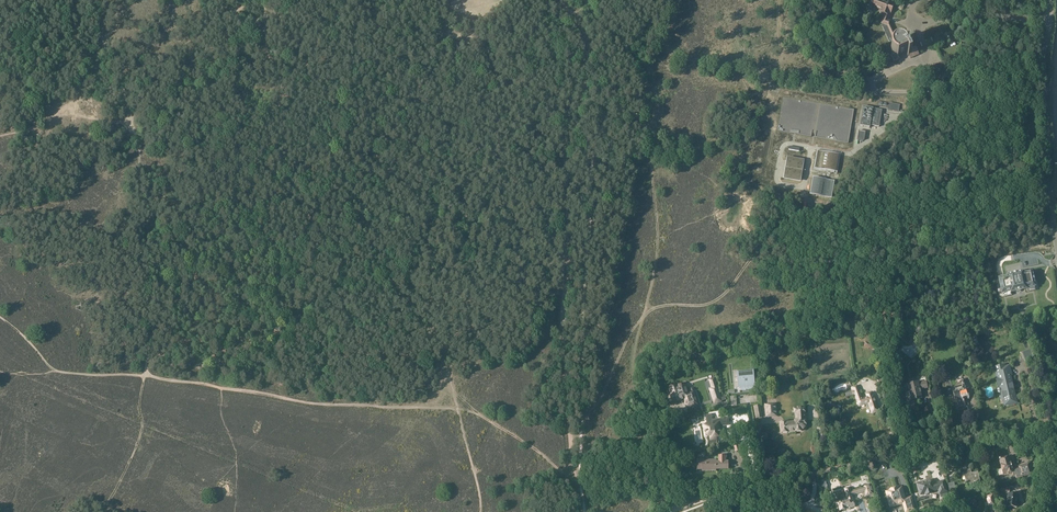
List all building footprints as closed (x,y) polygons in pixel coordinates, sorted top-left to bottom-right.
[(883,24),(882,26),(889,41),(890,42),(890,43),(889,44),(889,45),(889,46),(889,47),(889,48),(889,49),(889,50),(889,51),(889,52),(894,63),(900,60),(898,57),(907,53),(909,56),(910,59),(919,55),(917,50),(916,46),(914,46),(915,47),(909,49),(908,47),(907,48),(907,47),(907,46),(907,45),(906,44),(906,43),(905,42),(904,41),(903,41),(902,40),(901,40),(900,40),(899,40),(898,40),(897,40),(889,23),(890,21),(888,20),(894,4),(888,1),(887,3),(880,0),(868,0),(867,3),(874,6),(874,7),(880,10),(879,11),(880,13),(884,15),(881,24),(883,24)] [(943,36),(942,34),(941,35),(942,39),(943,38),(946,45),(955,41),(953,37),(951,38),(949,33),(943,36)] [(943,62),(943,63),(930,68),(933,76),(940,73),(939,71),(946,68),(943,62)] [(783,97),(778,131),(811,137),(812,132),(816,132),(815,137),(848,143),(854,110),(822,104),(783,97)] [(888,110),(899,112),(900,105),(889,103),(888,110)] [(870,126),(879,127),(882,111),(873,109),(873,108),(863,107),(860,126),(870,128),(870,126)] [(864,141),(866,132),(859,131),(857,139),(864,141)] [(817,151),(814,169),(836,173),(839,155),(817,151)] [(783,179),(801,182),(805,160),(787,157),(783,179)] [(813,178),(810,195),(832,199),(835,181),(813,178)] [(1007,276),(998,278),(1001,294),(1003,294),(1010,292),(1010,294),(1011,294),(1026,290),(1027,290),(1027,289),(1035,287),(1036,287),(1033,271),(1024,273),(1024,271),(1006,275),(1007,276)] [(866,342),(865,342),(864,348),(874,350),(876,345),(875,344),(876,341),(866,339),(866,342)] [(1037,347),(1029,349),(1031,365),(1040,362),(1037,347)] [(1005,366),(1005,364),(994,367),(996,378),(995,378),(998,389),(1000,389),(1004,407),(1018,404),(1011,376),(1012,376),(1010,365),(1005,366)] [(754,371),(737,373),(738,388),(740,388),(740,391),(753,389),(753,387),(755,387),(754,371)] [(919,382),(907,385),(911,401),(922,399),(920,390),(928,388),(926,381),(919,382)] [(678,384),(668,387),(670,394),(673,404),(681,402),(684,401),(686,409),(699,405),(694,391),(693,391),(692,388),(687,389),(685,382),(678,384)] [(846,397),(853,395),(853,396),(854,395),(855,395),(859,407),(866,405),(868,404),(870,409),(872,414),(879,412),(873,395),(872,392),(868,393),(867,393),(867,394),(866,394),(867,397),(863,399),(858,385),(851,388),(851,390),(851,391),(845,393),(846,397)] [(967,397),(964,385),(952,387),(955,399),(957,399),(959,407),(966,405),(964,397),(967,397)] [(721,398),(717,386),(711,388),(709,388),(714,405),(723,402),(722,401),(726,400),(725,397),(721,398)] [(767,417),(776,416),(775,404),(766,405),(767,417)] [(760,405),(753,406),(755,419),(762,418),(760,405)] [(781,433),(788,432),(788,431),(795,430),(795,432),(802,431),(802,430),(803,430),(804,429),(804,428),(805,427),(805,426),(806,426),(805,420),(804,420),(804,414),(805,414),(804,408),(794,408),(795,415),(796,415),(796,420),(795,421),(795,422),(794,423),(787,423),(787,422),(780,423),(781,433)] [(707,425),(704,425),(705,432),(705,433),(706,433),(707,436),(707,437),(708,437),(709,441),(716,440),(716,438),(719,437),(718,433),(721,433),(720,430),(721,430),(721,427),(729,425),(728,418),(713,420),(712,420),(712,418),(712,417),(712,416),(712,415),(706,416),(706,417),(707,425)] [(697,467),(697,470),(702,470),(702,471),(716,471),(716,470),(728,470),(728,462),(726,462),(726,458),(727,458),(727,456),(718,456),(718,462),(712,462),(713,460),(702,460),(697,460),(697,467)] [(1009,457),(999,459),(1003,475),(1008,473),(1009,475),(1011,474),(1012,477),(1015,476),(1016,480),(1024,478),(1024,477),(1033,474),(1030,463),(1018,466),(1019,469),(1014,470),(1013,466),(1011,466),(1009,457)] [(963,471),(966,484),(966,485),(980,482),(978,472),(971,473),(970,470),(963,471)] [(923,483),(918,484),(921,495),(926,493),(926,495),(931,494),(931,492),(939,489),(940,494),(941,497),(948,495),(947,492),(944,481),(934,484),(933,480),(928,481),(928,482),(923,483)] [(956,492),(954,482),(948,484),(950,494),(956,492)] [(864,488),(850,492),(852,496),(865,493),(866,497),(873,495),(870,484),(863,486),(864,488)] [(886,492),(890,506),(890,507),(903,504),(905,511),(908,511),(915,510),(912,497),(905,499),(902,488),(899,488),(899,487),(896,487),(891,489),(889,490),(889,491),(886,492)] [(852,496),(850,492),(849,488),(844,489),(847,499),(837,502),(840,511),(846,509),(847,511),(851,509),(850,508),(855,507),(852,496)] [(1007,506),(1007,507),(1015,508),(1016,508),(1017,507),(1018,506),(1018,505),(1018,504),(1017,504),(1017,503),(1016,503),(1016,494),(1009,493),(1008,499),(1008,498),(1007,505),(1007,506)] [(995,505),(993,495),(986,496),(988,507),(995,505)]
